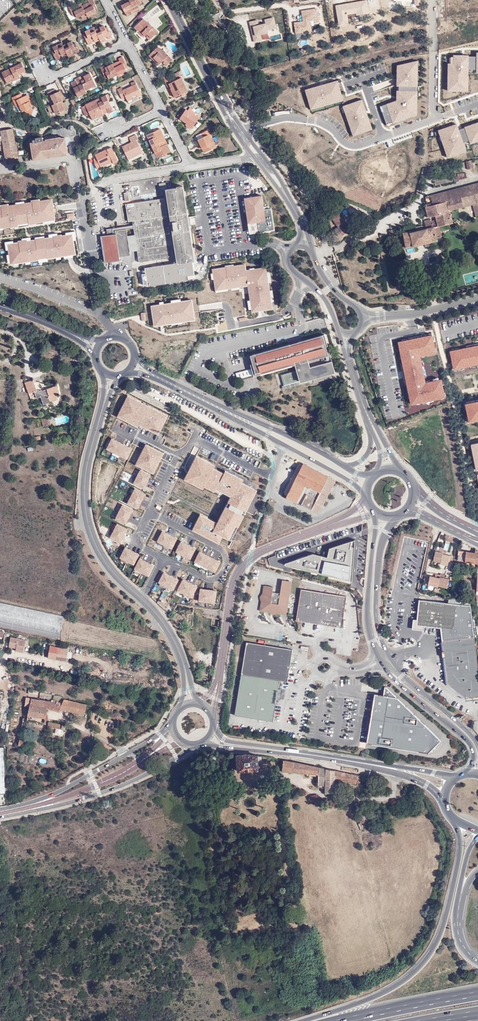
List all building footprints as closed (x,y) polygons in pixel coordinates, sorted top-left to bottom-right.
[(97,7),(93,0),(88,0),(89,2),(87,4),(87,3),(82,6),(86,14),(87,16),(92,14),(96,12),(95,9),(97,7)] [(141,0),(125,0),(127,2),(121,5),(125,12),(137,5),(142,3),(141,0)] [(82,6),(80,3),(73,7),(72,5),(68,7),(73,17),(76,15),(77,18),(81,16),(86,14),(82,6)] [(321,22),(318,8),(301,11),(303,21),(294,22),(296,33),(307,31),(308,34),(313,33),(312,24),(321,22)] [(277,28),(274,17),(264,19),(265,23),(259,25),(257,20),(249,22),(254,43),(263,41),(261,35),(268,34),(268,31),(277,28)] [(148,35),(151,38),(158,32),(153,27),(153,28),(143,18),(134,27),(138,31),(139,30),(145,36),(147,34),(148,35)] [(112,37),(107,27),(105,28),(104,26),(95,30),(99,38),(100,40),(105,38),(107,37),(108,39),(112,37)] [(95,30),(94,27),(85,31),(86,34),(84,36),(88,44),(88,45),(93,43),(92,41),(94,40),(99,38),(95,30)] [(80,52),(75,43),(73,44),(71,41),(63,45),(64,49),(66,53),(67,55),(68,56),(73,53),(75,52),(76,54),(80,52)] [(66,53),(64,49),(63,45),(61,42),(52,47),(54,50),(51,51),(56,60),(60,58),(59,56),(61,55),(62,55),(66,53)] [(161,50),(158,46),(149,55),(152,59),(153,58),(160,64),(162,62),(163,61),(164,62),(163,63),(166,66),(172,60),(168,55),(167,56),(165,53),(161,50)] [(446,93),(468,93),(468,73),(477,73),(477,54),(475,54),(475,57),(452,57),(452,65),(447,65),(446,93)] [(128,67),(122,56),(118,59),(119,61),(117,62),(117,61),(112,64),(118,74),(118,75),(127,71),(126,69),(128,67)] [(396,67),(395,92),(416,92),(417,61),(396,67)] [(25,70),(22,63),(2,73),(7,84),(12,82),(11,80),(20,76),(19,75),(18,74),(25,70)] [(112,64),(105,67),(104,65),(100,67),(106,79),(108,77),(109,79),(118,74),(112,64)] [(96,85),(90,73),(83,76),(83,75),(79,77),(86,90),(96,85)] [(86,90),(79,77),(75,79),(76,80),(77,83),(72,85),(78,97),(87,92),(86,90)] [(188,91),(181,77),(177,79),(166,85),(169,89),(170,89),(172,87),(177,96),(181,94),(182,96),(184,95),(184,93),(188,91)] [(137,97),(141,95),(135,81),(131,83),(132,86),(123,90),(121,87),(117,89),(122,99),(126,97),(128,101),(132,99),(131,98),(137,95),(137,97)] [(336,82),(304,91),(309,111),(341,103),(336,82)] [(48,92),(53,105),(62,101),(65,100),(60,91),(57,92),(55,89),(48,92)] [(272,95),(274,102),(293,98),(291,91),(272,95)] [(395,102),(379,108),(385,127),(416,116),(416,92),(395,92),(395,102)] [(21,94),(12,97),(14,101),(17,100),(19,106),(22,112),(36,117),(38,111),(36,111),(34,110),(34,109),(30,107),(29,106),(31,105),(27,95),(22,97),(21,94)] [(108,113),(113,111),(106,95),(96,99),(104,115),(108,112),(108,113)] [(89,114),(92,119),(99,115),(100,117),(104,115),(96,99),(85,104),(85,105),(89,114)] [(361,100),(341,107),(350,137),(371,131),(361,100)] [(54,110),(56,114),(65,110),(66,109),(67,109),(65,102),(63,103),(62,101),(53,105),(52,105),(54,110)] [(89,114),(85,105),(81,107),(85,116),(89,114)] [(199,118),(186,109),(180,118),(186,123),(193,127),(199,118)] [(458,131),(463,145),(469,144),(470,147),(477,144),(477,124),(458,131)] [(76,135),(75,129),(74,129),(73,129),(74,128),(74,127),(73,126),(72,126),(72,125),(71,125),(69,126),(67,127),(51,129),(52,135),(44,136),(45,141),(65,137),(76,135)] [(456,125),(437,131),(446,160),(465,154),(463,145),(458,131),(456,125)] [(12,128),(1,130),(2,140),(4,150),(6,158),(19,156),(25,154),(24,149),(18,151),(16,144),(15,144),(12,128)] [(146,135),(152,147),(166,140),(160,128),(146,135)] [(204,153),(217,147),(208,130),(201,133),(203,137),(198,140),(200,144),(202,149),(204,153)] [(122,147),(128,158),(142,152),(136,140),(138,139),(136,135),(129,138),(131,142),(122,147)] [(68,155),(65,137),(45,141),(43,141),(33,142),(31,143),(32,154),(34,160),(68,155)] [(171,152),(166,140),(152,147),(154,153),(151,154),(153,159),(157,158),(171,152)] [(118,161),(118,160),(112,147),(95,155),(96,157),(94,159),(95,164),(97,169),(113,162),(114,164),(118,162),(118,161)] [(142,152),(128,158),(128,160),(143,153),(142,152)] [(473,169),(470,160),(465,161),(468,170),(473,169)] [(453,181),(453,179),(453,177),(434,181),(435,185),(453,181)] [(449,211),(471,205),(474,218),(477,217),(477,183),(464,187),(466,197),(445,202),(447,212),(449,211)] [(107,235),(102,236),(106,262),(120,260),(119,257),(130,255),(130,252),(127,236),(126,229),(134,228),(135,234),(137,250),(139,262),(176,257),(177,263),(145,268),(148,287),(186,281),(186,276),(194,275),(192,261),(195,260),(183,186),(181,187),(181,186),(176,186),(176,187),(167,189),(163,190),(164,198),(126,204),(128,222),(133,221),(133,225),(112,228),(112,231),(107,232),(107,235)] [(439,227),(452,223),(449,211),(447,212),(445,202),(466,197),(464,187),(424,198),(427,217),(435,215),(436,220),(431,221),(432,228),(439,227)] [(262,196),(245,199),(248,224),(250,234),(259,232),(275,230),(271,209),(264,210),(262,196)] [(3,227),(3,228),(7,227),(11,227),(10,224),(18,223),(17,220),(28,219),(28,221),(36,220),(36,223),(38,222),(43,221),(43,220),(54,219),(55,219),(53,209),(53,203),(52,200),(44,201),(44,200),(40,201),(40,202),(31,203),(31,202),(23,203),(16,205),(9,206),(9,207),(0,208),(0,207),(0,227),(3,227)] [(339,237),(347,234),(339,214),(331,217),(339,237)] [(28,221),(28,219),(17,220),(18,223),(10,224),(11,227),(11,228),(18,227),(18,226),(29,224),(29,225),(36,224),(36,223),(36,220),(28,221)] [(436,238),(441,236),(439,227),(432,228),(431,221),(430,219),(424,220),(424,226),(415,227),(416,231),(402,233),(405,247),(437,241),(436,238)] [(72,234),(73,241),(76,240),(74,231),(66,233),(66,235),(72,234)] [(9,251),(11,263),(13,263),(14,264),(22,262),(25,261),(30,260),(30,261),(39,260),(38,259),(48,258),(56,257),(56,256),(60,256),(64,255),(64,256),(73,254),(72,254),(75,253),(73,241),(72,234),(66,235),(61,236),(61,235),(59,235),(57,236),(54,236),(54,237),(51,238),(45,239),(35,240),(29,241),(26,241),(22,241),(21,241),(19,242),(19,243),(14,243),(8,244),(9,251)] [(134,235),(127,236),(130,252),(137,250),(135,234),(134,235)] [(8,244),(14,243),(14,241),(5,242),(6,251),(9,251),(8,244)] [(246,265),(213,270),(216,293),(247,287),(247,290),(251,314),(273,311),(266,268),(247,271),(246,265)] [(192,301),(151,307),(154,327),(163,326),(195,321),(192,301)] [(15,330),(18,323),(9,319),(6,328),(15,330)] [(324,334),(250,355),(252,364),(250,364),(253,376),(295,364),(297,371),(300,381),(312,378),(313,381),(314,383),(332,378),(330,373),(335,372),(324,334)] [(411,404),(443,398),(440,380),(424,383),(419,356),(435,353),(432,335),(398,342),(405,373),(411,404)] [(450,351),(453,362),(451,363),(452,367),(453,366),(454,369),(477,364),(477,346),(460,349),(460,350),(450,351)] [(81,362),(84,355),(76,352),(73,359),(81,362)] [(236,373),(237,379),(251,376),(249,369),(236,373)] [(279,375),(283,389),(313,381),(312,378),(300,381),(297,371),(279,375)] [(36,389),(33,379),(25,382),(29,393),(34,391),(36,398),(40,397),(42,404),(57,399),(55,394),(58,393),(57,388),(57,387),(56,385),(42,390),(41,389),(39,390),(38,389),(36,389)] [(131,400),(127,398),(118,416),(123,419),(124,416),(133,421),(132,423),(138,427),(140,424),(142,426),(154,432),(155,429),(159,432),(167,418),(162,416),(163,414),(153,408),(152,411),(144,406),(145,404),(133,398),(131,400)] [(465,404),(469,421),(477,419),(477,401),(465,404)] [(50,424),(49,417),(41,418),(43,426),(50,424)] [(126,459),(132,449),(112,438),(106,449),(126,459)] [(470,445),(475,472),(477,471),(477,443),(470,445)] [(163,453),(146,444),(138,460),(140,461),(138,465),(151,472),(153,468),(155,469),(160,459),(163,453)] [(294,468),(298,461),(290,457),(287,463),(294,468)] [(198,519),(193,529),(219,543),(223,536),(231,540),(236,530),(250,503),(256,490),(242,483),(243,480),(225,471),(224,474),(220,471),(214,468),(210,466),(211,463),(201,458),(200,461),(195,458),(185,479),(193,483),(195,481),(205,486),(211,489),(212,486),(216,488),(231,496),(228,502),(231,504),(229,507),(226,506),(217,523),(203,516),(201,521),(198,519)] [(336,480),(303,464),(302,467),(300,466),(286,493),(288,494),(286,497),(301,504),(307,494),(316,499),(320,493),(327,497),(336,480)] [(151,475),(140,470),(133,483),(144,489),(151,475)] [(145,494),(135,488),(128,503),(138,508),(145,494)] [(307,494),(301,504),(301,505),(319,514),(327,497),(320,493),(316,499),(307,494)] [(133,510),(122,505),(115,518),(126,524),(133,510)] [(127,529),(117,524),(110,537),(120,543),(127,529)] [(177,538),(162,531),(157,541),(171,549),(177,538)] [(354,553),(354,540),(329,548),(327,557),(313,554),(286,563),(285,564),(286,565),(348,580),(349,575),(352,576),(353,564),(349,563),(352,552),(354,553)] [(195,549),(181,541),(176,552),(190,559),(195,549)] [(134,564),(139,554),(125,547),(120,557),(134,564)] [(327,557),(329,548),(313,554),(327,557)] [(475,548),(475,552),(460,550),(458,559),(476,562),(477,556),(477,549),(475,548)] [(200,551),(195,561),(215,571),(220,561),(200,551)] [(443,552),(435,551),(433,561),(439,562),(439,564),(448,566),(450,555),(442,554),(443,552)] [(153,565),(140,558),(134,569),(148,576),(153,565)] [(173,590),(178,579),(164,572),(159,582),(173,590)] [(441,587),(447,588),(449,579),(446,578),(446,576),(440,575),(441,575),(436,575),(436,577),(430,576),(428,586),(435,587),(437,587),(437,586),(440,586),(440,587),(441,587)] [(183,579),(177,589),(191,596),(197,585),(183,579)] [(277,612),(286,613),(291,582),(284,581),(282,594),(272,592),(272,587),(265,586),(264,593),(260,597),(263,601),(262,609),(269,610),(273,614),(277,612)] [(216,590),(200,588),(199,600),(215,602),(216,590)] [(301,589),(296,621),(304,622),(339,627),(342,626),(347,597),(301,589)] [(442,641),(474,637),(471,606),(419,600),(417,625),(424,626),(440,628),(442,641)] [(23,653),(26,641),(10,637),(8,649),(23,653)] [(474,637),(442,641),(447,684),(465,698),(477,696),(477,671),(474,637)] [(287,682),(292,650),(246,643),(235,715),(273,721),(279,681),(287,682)] [(67,658),(71,659),(72,650),(49,648),(48,660),(66,662),(67,658)] [(428,753),(441,740),(386,687),(385,696),(374,694),(370,718),(368,731),(366,743),(428,753)] [(45,708),(46,701),(31,698),(29,706),(28,715),(46,717),(47,709),(45,708)] [(85,714),(87,705),(69,700),(67,710),(85,714)] [(52,702),(46,701),(45,708),(47,709),(61,711),(62,706),(57,704),(52,702)] [(49,720),(48,726),(57,727),(63,728),(66,729),(66,724),(49,720)] [(236,771),(256,771),(256,756),(236,756),(236,771)] [(358,776),(282,761),(280,770),(318,777),(317,786),(326,787),(325,794),(333,795),(334,781),(356,785),(358,776)] [(373,811),(365,813),(363,830),(377,826),(373,811)] [(363,830),(365,813),(356,815),(361,831),(363,830)]
